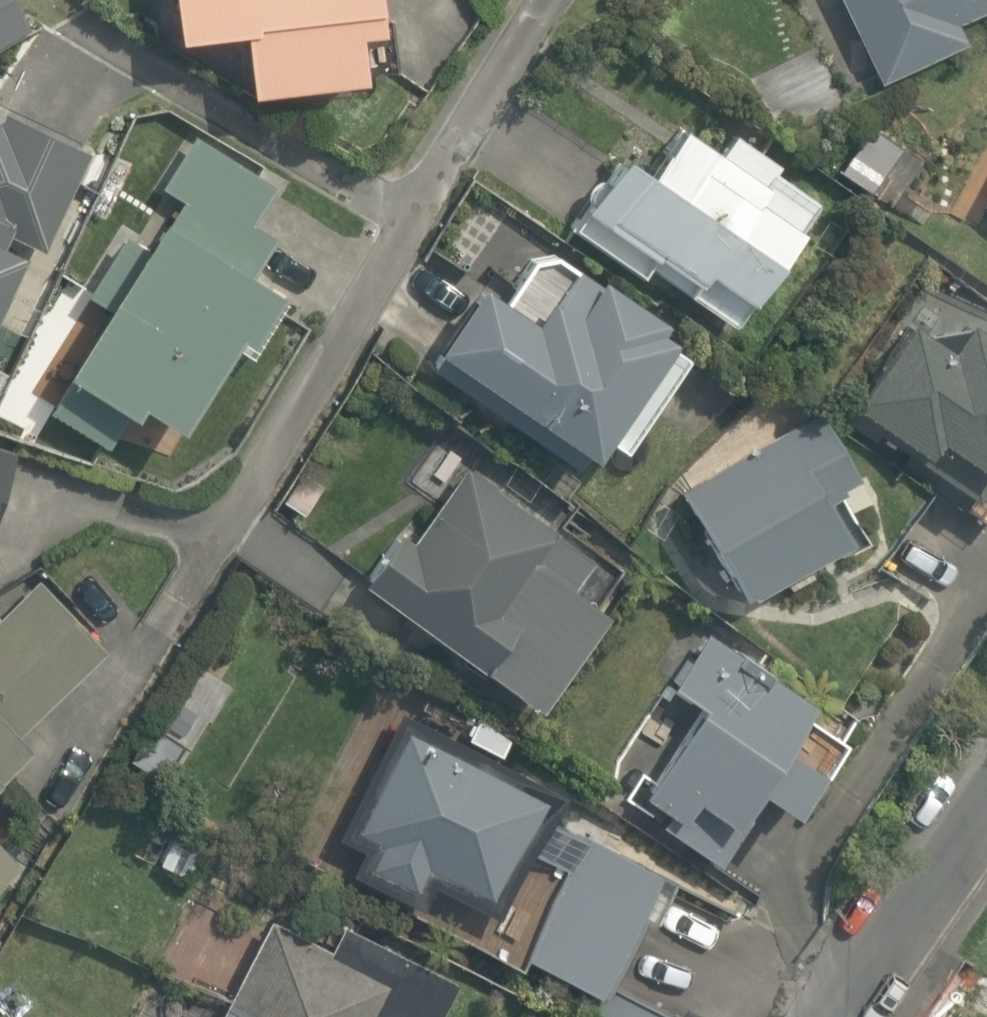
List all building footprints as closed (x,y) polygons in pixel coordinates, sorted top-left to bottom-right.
[(32,37),(12,0),(0,0),(0,55),(32,37)] [(191,50),(257,41),(266,109),(382,93),(376,49),(400,46),(393,0),(184,0),(191,50)] [(892,109),(984,68),(967,31),(986,22),(986,0),(842,0),(892,109)] [(2,346),(85,146),(8,113),(0,133),(0,346),(2,346)] [(184,203),(148,261),(124,247),(89,304),(113,319),(54,415),(118,455),(138,422),(150,430),(161,412),(206,440),(294,295),(260,275),(280,242),(252,225),(279,180),(196,129),(159,188),(184,203)] [(726,287),(774,320),(845,215),(786,175),(793,166),(751,137),(736,159),(695,131),(659,184),(631,164),(596,215),(718,298),(726,287)] [(492,300),(451,361),(614,469),(627,450),(646,463),(710,367),(587,285),(551,339),(492,300)] [(930,332),(867,412),(986,505),(986,327),(984,324),(959,355),(930,332)] [(867,481),(827,413),(689,495),(762,617),(876,548),(844,495),(867,481)] [(22,449),(0,441),(0,510),(22,449)] [(407,541),(373,590),(554,714),(622,615),(582,588),(602,560),(479,475),(425,554),(407,541)] [(68,744),(44,719),(116,651),(39,569),(0,606),(0,808),(68,744)] [(713,725),(656,797),(701,833),(718,812),(755,842),(785,804),(810,824),(861,760),(710,639),(669,689),(713,725)] [(560,805),(411,730),(351,848),(368,857),(357,879),(420,911),(433,885),(502,920),(560,805)] [(35,866),(0,829),(0,899),(35,866)] [(682,884),(592,843),(540,960),(630,1001),(682,884)] [(272,923),(228,1016),(444,1016),(463,977),(347,923),(334,952),(272,923)]
